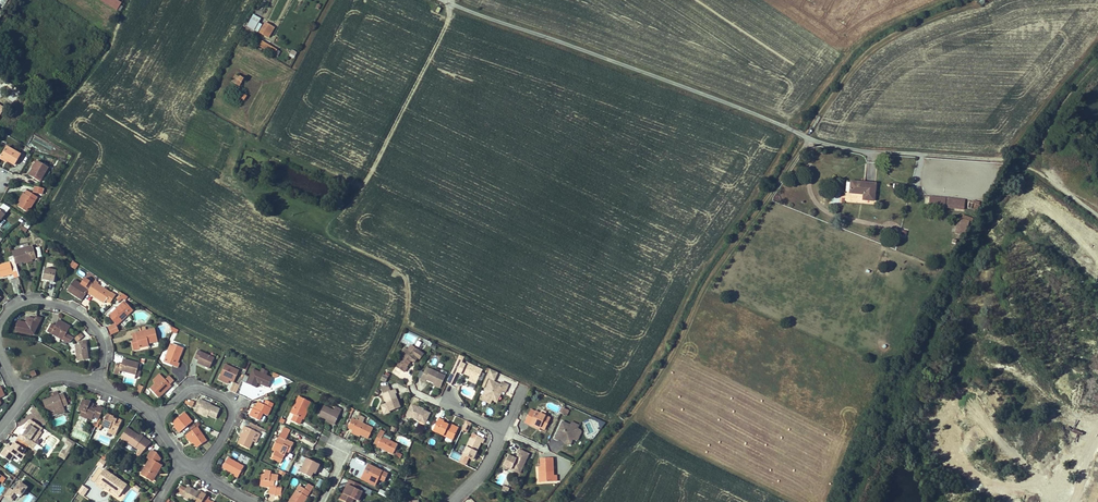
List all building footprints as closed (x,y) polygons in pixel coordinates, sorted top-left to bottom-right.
[(117,10),(121,3),(116,0),(100,0),(117,10)] [(259,21),(252,17),(245,29),(252,33),(259,21)] [(265,23),(259,32),(268,37),(274,28),(265,23)] [(277,50),(262,41),(259,46),(274,55),(277,50)] [(231,81),(239,86),(243,79),(240,77),(239,78),(235,75),(231,81)] [(8,161),(14,165),(21,155),(7,146),(1,155),(9,159),(8,161)] [(29,175),(40,182),(49,167),(37,161),(29,175)] [(849,178),(848,189),(860,191),(859,197),(871,198),(873,180),(849,178)] [(44,188),(35,186),(33,192),(43,194),(44,188)] [(20,202),(18,206),(28,213),(38,197),(27,191),(25,194),(20,202)] [(931,195),(930,203),(946,205),(946,197),(931,195)] [(966,199),(950,197),(949,205),(965,207),(966,199)] [(973,200),(973,202),(969,202),(968,207),(978,209),(980,201),(973,200)] [(9,208),(3,204),(0,207),(0,208),(6,212),(9,208)] [(963,215),(956,233),(964,236),(967,230),(966,230),(961,228),(964,220),(969,222),(971,218),(963,215)] [(36,258),(33,246),(12,252),(15,261),(16,264),(23,262),(32,259),(36,258)] [(0,278),(13,274),(14,278),(19,276),(16,264),(15,261),(0,265),(0,277),(0,278)] [(57,271),(45,268),(43,279),(54,282),(57,271)] [(78,298),(82,300),(87,292),(89,289),(93,283),(90,281),(85,278),(83,281),(81,284),(74,279),(67,290),(73,294),(74,293),(79,297),(78,298)] [(104,303),(106,300),(110,303),(116,295),(98,284),(99,283),(95,281),(93,283),(89,289),(87,292),(104,303)] [(113,313),(109,316),(117,325),(133,310),(125,301),(118,308),(119,309),(113,314),(113,313)] [(27,317),(26,323),(18,321),(16,331),(33,335),(42,318),(35,316),(35,318),(27,317)] [(47,331),(69,343),(74,339),(66,334),(70,326),(59,320),(55,326),(51,324),(47,331)] [(148,346),(148,344),(157,342),(154,329),(133,334),(134,342),(132,342),(134,350),(140,349),(140,348),(148,346)] [(75,345),(78,361),(89,359),(86,340),(79,341),(80,345),(75,345)] [(171,343),(164,362),(178,367),(179,363),(178,363),(183,348),(171,343)] [(402,358),(396,366),(404,372),(408,368),(407,367),(411,361),(412,361),(414,359),(416,361),(417,358),(420,360),(424,354),(411,345),(408,349),(402,358)] [(402,358),(408,349),(405,348),(399,356),(402,358)] [(210,369),(215,358),(198,350),(194,358),(198,360),(197,363),(210,369)] [(119,374),(120,371),(136,375),(137,370),(139,363),(123,359),(121,365),(117,363),(114,373),(119,374)] [(447,383),(451,385),(457,372),(461,374),(462,373),(470,377),(478,380),(483,370),(462,361),(461,363),(457,361),(447,383)] [(239,371),(225,364),(220,375),(230,379),(229,381),(233,383),(234,382),(239,371)] [(433,383),(441,386),(446,376),(426,367),(421,379),(425,381),(426,380),(433,383)] [(245,374),(242,381),(244,382),(256,388),(258,383),(268,387),(272,378),(267,375),(263,374),(265,370),(261,369),(260,372),(252,369),(249,376),(245,374)] [(498,373),(490,369),(486,377),(491,379),(492,377),(495,378),(498,373)] [(163,377),(160,374),(153,381),(155,384),(163,377)] [(220,375),(218,379),(228,384),(229,381),(230,379),(220,375)] [(155,384),(150,389),(159,397),(171,386),(163,377),(155,384)] [(492,399),(494,400),(496,396),(500,395),(498,391),(499,389),(502,390),(505,392),(508,385),(502,382),(500,385),(489,380),(482,396),(492,400),(492,399)] [(388,385),(381,388),(387,403),(389,411),(400,407),(395,394),(397,393),(395,389),(390,391),(388,385)] [(47,412),(49,417),(65,411),(63,406),(68,404),(63,393),(59,395),(58,392),(50,394),(51,397),(42,401),(47,412)] [(479,399),(490,404),(492,400),(482,396),(481,395),(479,399)] [(291,421),(299,425),(302,419),(306,410),(310,402),(299,396),(290,413),(294,415),(291,421)] [(98,419),(103,408),(97,406),(96,410),(92,408),(94,404),(82,399),(78,410),(81,412),(78,419),(86,422),(88,418),(92,419),(93,417),(98,419)] [(207,417),(208,415),(216,418),(220,409),(210,405),(210,406),(204,403),(205,401),(199,399),(196,407),(199,409),(198,411),(203,413),(202,415),(207,417)] [(253,408),(249,416),(259,421),(263,413),(267,416),(273,403),(266,400),(264,404),(258,402),(255,409),(253,408)] [(387,403),(381,405),(384,414),(390,412),(389,411),(387,403)] [(421,419),(426,421),(430,413),(422,409),(421,411),(419,410),(420,408),(411,404),(406,415),(419,421),(421,419)] [(324,405),(319,415),(326,419),(335,423),(341,410),(335,407),(333,410),(324,405)] [(569,410),(561,407),(559,412),(566,416),(569,410)] [(534,427),(535,425),(540,428),(545,430),(550,418),(530,409),(524,422),(534,427)] [(41,421),(43,419),(38,412),(35,414),(40,421),(41,421)] [(192,422),(184,412),(172,422),(175,425),(174,427),(179,433),(192,422)] [(114,417),(107,414),(102,425),(110,429),(108,432),(115,435),(122,421),(117,419),(117,420),(113,418),(114,417)] [(360,435),(368,438),(373,428),(362,423),(356,420),(352,418),(348,428),(352,430),(352,431),(360,435)] [(452,440),(457,431),(455,430),(456,428),(453,427),(443,422),(444,421),(438,418),(432,431),(447,438),(452,440)] [(40,430),(42,432),(43,428),(30,419),(23,429),(26,430),(22,435),(20,434),(17,438),(30,447),(33,449),(36,444),(34,442),(30,439),(36,430),(39,432),(40,430)] [(467,433),(472,423),(466,420),(461,430),(467,433)] [(554,438),(558,440),(559,439),(563,441),(564,443),(568,445),(570,445),(573,439),(577,429),(579,425),(572,422),(570,425),(562,421),(554,438)] [(260,431),(261,428),(250,422),(248,426),(260,431)] [(241,437),(238,443),(249,449),(252,441),(256,443),(260,434),(244,426),(242,430),(244,431),(241,437)] [(139,435),(127,427),(120,438),(139,450),(138,452),(140,454),(151,442),(143,437),(144,436),(140,434),(139,435)] [(190,438),(193,442),(197,447),(207,441),(197,427),(192,431),(186,435),(188,439),(190,438)] [(577,429),(573,439),(576,440),(577,440),(581,432),(581,430),(577,429)] [(42,432),(40,430),(39,432),(36,430),(30,439),(34,442),(42,432)] [(373,444),(393,454),(397,445),(382,437),(385,432),(380,430),(373,444)] [(275,451),(279,453),(278,455),(283,458),(286,451),(288,447),(291,448),(293,443),(286,440),(288,434),(282,431),(279,438),(278,437),(272,450),(275,451)] [(462,455),(473,460),(476,453),(481,442),(482,443),(484,439),(476,435),(474,439),(471,437),(462,455)] [(14,442),(27,451),(30,447),(17,438),(14,442)] [(74,442),(67,439),(59,457),(65,460),(74,442)] [(5,448),(1,455),(9,461),(14,455),(21,460),(27,451),(14,442),(11,446),(8,451),(5,448)] [(162,466),(158,463),(160,459),(155,456),(157,453),(151,450),(147,457),(149,459),(141,474),(153,481),(162,466)] [(452,450),(449,457),(459,461),(461,454),(452,450)] [(511,468),(510,469),(520,473),(529,454),(519,450),(515,459),(508,455),(504,465),(511,468)] [(279,453),(275,451),(272,458),(281,463),(283,458),(278,455),(279,453)] [(244,466),(228,457),(222,468),(234,474),(233,475),(237,478),(244,466)] [(538,466),(539,478),(546,477),(546,482),(556,481),(556,475),(553,475),(553,468),(551,468),(551,466),(553,466),(552,457),(540,458),(540,466),(538,466)] [(106,462),(101,458),(97,464),(102,468),(106,462)] [(307,458),(300,472),(310,477),(312,473),(317,463),(307,458)] [(368,482),(375,486),(379,479),(384,481),(388,474),(367,464),(362,475),(370,479),(368,482)] [(355,468),(352,474),(359,478),(362,472),(355,468)] [(126,485),(104,470),(95,484),(102,489),(103,487),(108,491),(110,488),(119,495),(126,485)] [(261,479),(260,486),(269,487),(268,493),(275,494),(276,488),(277,486),(274,486),(274,480),(277,480),(278,475),(270,474),(271,471),(265,470),(264,475),(263,479),(261,479)] [(319,478),(316,486),(321,488),(324,480),(319,478)] [(340,499),(346,501),(352,501),(353,499),(358,490),(359,490),(361,485),(351,480),(345,493),(343,492),(340,499)] [(10,488),(5,496),(11,501),(15,495),(17,493),(19,495),(21,496),(27,487),(20,482),(13,491),(10,488)] [(288,501),(304,501),(307,497),(313,486),(308,484),(305,489),(302,488),(300,492),(296,490),(288,501)] [(82,485),(78,492),(83,496),(88,489),(82,485)] [(372,491),(361,485),(359,490),(370,495),(372,491)] [(182,495),(186,489),(181,486),(178,492),(182,495)] [(206,495),(197,490),(197,492),(187,486),(186,489),(182,495),(182,496),(192,501),(202,501),(206,495)] [(110,488),(108,491),(117,497),(119,495),(110,488)] [(364,492),(359,490),(358,490),(353,499),(359,501),(364,492)] [(37,497),(28,492),(21,501),(33,501),(37,497)]
